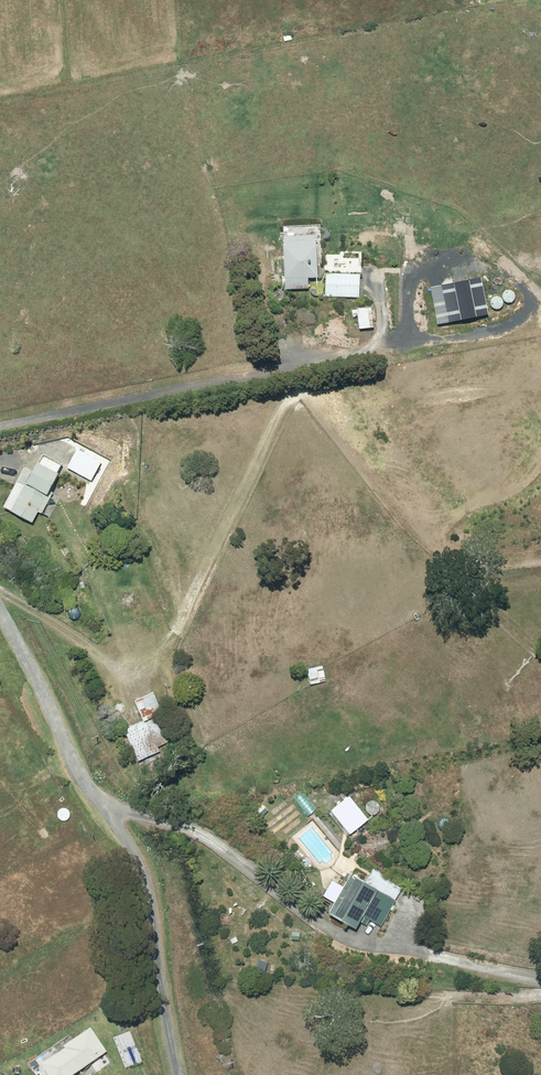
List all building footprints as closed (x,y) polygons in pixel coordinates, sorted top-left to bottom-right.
[(284,231),(285,289),(310,288),(310,274),(321,274),(320,230),(284,231)] [(327,271),(327,295),(360,296),(360,272),(327,271)] [(360,306),(362,327),(377,326),(375,305),(360,306)] [(68,466),(92,479),(102,462),(78,449),(68,466)] [(5,503),(34,519),(40,507),(44,510),(54,491),(52,488),(66,463),(44,451),(35,469),(26,465),(5,503)] [(308,668),(310,683),(326,680),(323,665),(308,668)] [(128,727),(140,756),(172,742),(160,714),(166,711),(156,687),(137,696),(147,718),(128,727)] [(333,808),(352,832),(370,818),(351,794),(333,808)] [(355,866),(331,908),(359,924),(365,913),(381,922),(403,886),(373,869),(369,875),(355,866)] [(108,1050),(92,1026),(72,1039),(70,1035),(33,1059),(43,1074),(69,1074),(108,1050)]
